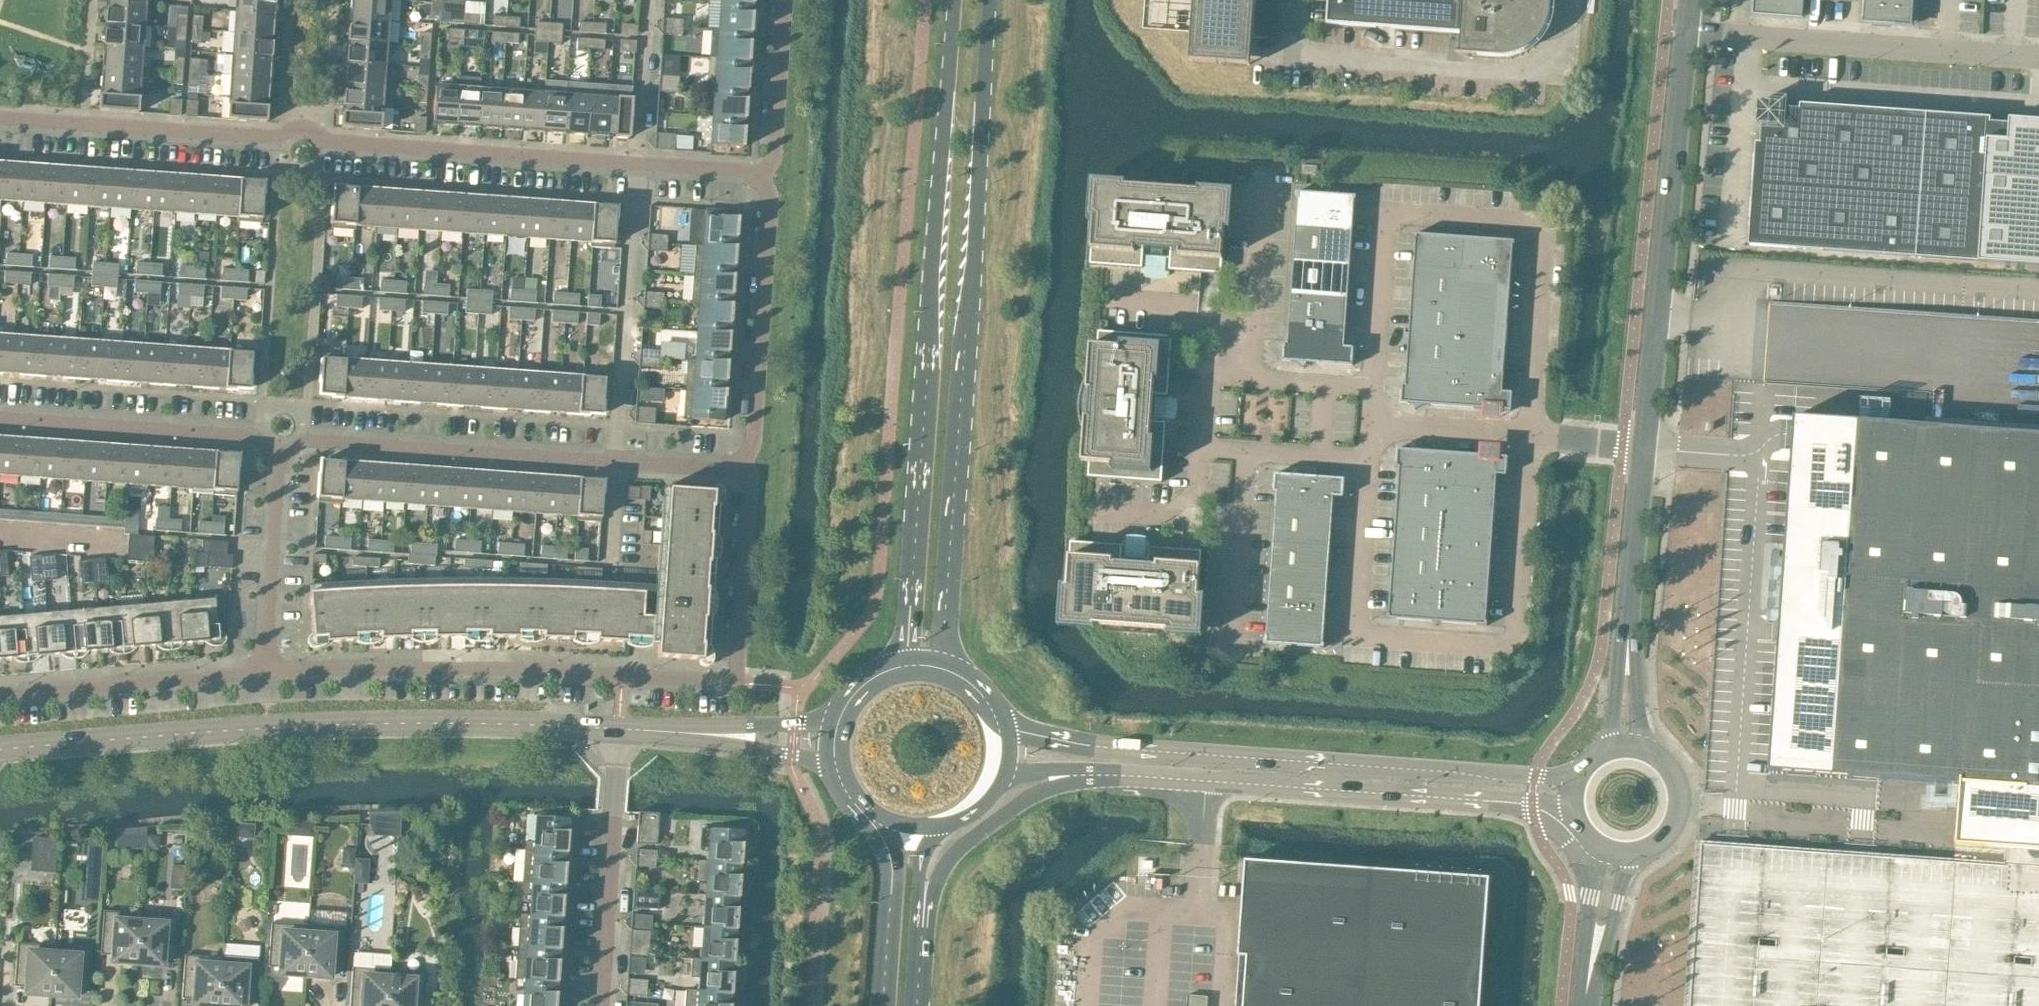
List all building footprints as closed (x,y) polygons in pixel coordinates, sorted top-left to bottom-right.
[(275,0),(236,0),(235,10),(274,13),(275,0)] [(389,0),(351,0),(349,18),(388,21),(389,0)] [(1191,33),(1189,62),(1250,66),(1252,38),(1255,0),(1194,0),(1191,33)] [(1326,24),(1460,34),(1459,54),(1489,56),(1495,56),(1507,56),(1518,53),(1528,48),(1532,45),(1539,38),(1544,29),(1548,20),(1549,11),(1550,0),(1328,0),(1326,24)] [(1752,15),(1802,19),(1803,0),(1753,0),(1752,15)] [(1914,0),(1863,0),(1862,23),(1912,27),(1913,6),(1914,0)] [(144,26),(145,4),(107,1),(105,23),(144,26)] [(750,33),(752,4),(720,1),(718,30),(750,33)] [(440,17),(441,3),(431,3),(430,16),(440,17)] [(272,35),(274,13),(235,10),(234,32),(272,35)] [(462,24),(463,14),(449,13),(449,23),(462,24)] [(176,28),(186,28),(187,15),(177,14),(176,28)] [(463,14),(462,24),(476,25),(477,15),(463,14)] [(192,29),(202,30),(203,16),(193,15),(192,29)] [(505,27),(506,17),(492,16),(492,26),(505,27)] [(506,17),(505,27),(519,28),(520,18),(506,17)] [(386,43),(388,21),(349,18),(348,40),(386,43)] [(655,24),(656,26),(682,28),(683,19),(662,18),(655,24)] [(548,33),(549,23),(535,22),(534,32),(548,33)] [(591,33),(592,23),(579,22),(578,32),(591,33)] [(142,47),(144,26),(105,23),(104,45),(142,47)] [(548,33),(562,34),(562,24),(549,23),(548,33)] [(592,23),(591,33),(605,34),(606,24),(592,23)] [(636,36),(636,26),(621,25),(621,35),(636,36)] [(682,36),(682,28),(656,26),(655,27),(661,34),(682,36)] [(185,42),(186,28),(176,28),(175,41),(185,42)] [(201,43),(202,30),(192,29),(191,43),(201,43)] [(461,40),(462,30),(448,29),(447,39),(461,40)] [(462,30),(461,40),(475,41),(475,31),(462,30)] [(748,61),(750,33),(718,30),(716,58),(709,58),(748,61)] [(271,57),(272,35),(234,32),(232,54),(271,57)] [(420,46),(430,47),(431,33),(421,32),(420,46)] [(504,43),(505,33),(491,32),(490,42),(504,43)] [(547,43),(548,33),(534,32),(534,42),(547,43)] [(505,33),(504,43),(518,44),(518,34),(505,33)] [(561,44),(562,34),(548,33),(547,43),(561,44)] [(590,49),(591,39),(577,38),(576,48),(590,49)] [(591,39),(590,49),(604,50),(604,40),(591,39)] [(385,65),(386,43),(348,40),(346,62),(385,65)] [(634,52),(635,42),(620,41),(619,51),(634,52)] [(141,69),(142,47),(104,45),(102,66),(141,69)] [(429,60),(430,47),(420,46),(419,60),(429,60)] [(269,78),(271,57),(232,54),(231,75),(269,78)] [(172,71),(183,72),(184,58),(173,57),(172,71)] [(189,72),(199,73),(200,59),(190,58),(189,72)] [(746,90),(748,61),(709,58),(707,87),(746,90)] [(383,86),(385,65),(346,62),(345,83),(383,86)] [(139,90),(141,69),(102,66),(101,88),(139,90)] [(182,85),(183,72),(172,71),(171,84),(182,85)] [(198,86),(199,73),(189,72),(188,86),(198,86)] [(268,100),(269,78),(231,75),(229,97),(268,100)] [(417,89),(427,89),(428,76),(418,75),(417,89)] [(651,82),(652,83),(678,85),(679,77),(658,75),(651,82)] [(455,126),(476,128),(479,89),(480,79),(458,78),(458,88),(455,126)] [(541,132),(563,134),(566,83),(545,81),(544,94),(541,132)] [(382,108),(383,86),(345,83),(343,105),(382,108)] [(563,134),(584,135),(588,84),(566,83),(563,134)] [(678,93),(678,85),(652,83),(651,84),(657,91),(678,93)] [(584,135),(606,137),(609,86),(588,84),(584,135)] [(455,126),(458,88),(435,86),(434,95),(433,116),(432,125),(455,126)] [(606,137),(628,138),(629,130),(631,109),(630,109),(632,87),(609,86),(606,137)] [(744,119),(746,90),(707,87),(707,88),(714,88),(712,116),(744,119)] [(137,113),(139,90),(101,88),(99,110),(108,111),(129,113),(129,112),(137,113)] [(426,103),(427,89),(417,89),(416,102),(426,103)] [(498,129),(501,91),(479,89),(476,128),(498,129)] [(519,131),(522,92),(501,91),(498,129),(519,131)] [(541,132),(544,94),(522,92),(519,131),(541,132)] [(266,122),(268,100),(229,97),(227,119),(236,120),(257,122),(266,122)] [(179,116),(180,101),(170,100),(169,115),(179,116)] [(196,117),(197,102),(187,101),(185,116),(196,117)] [(1748,246),(2021,265),(2038,266),(2038,122),(2031,121),(2008,119),(2008,124),(1990,122),(1990,118),(1800,105),(1799,109),(1781,108),(1781,103),(1775,103),(1758,102),(1757,118),(1756,125),(1761,125),(1760,131),(1760,143),(1755,143),(1748,246)] [(380,130),(382,108),(343,105),(341,127),(350,128),(350,129),(371,130),(380,130)] [(742,148),(744,119),(712,116),(710,146),(742,148)] [(424,134),(424,131),(425,119),(415,118),(414,133),(424,134)] [(674,151),(675,135),(654,133),(647,139),(648,141),(647,142),(653,149),(674,151)] [(23,202),(25,165),(4,164),(1,200),(23,202)] [(44,203),(47,167),(25,165),(23,202),(44,203)] [(1305,175),(1305,166),(1294,166),(1294,174),(1305,175)] [(66,205),(68,168),(47,167),(44,203),(66,205)] [(87,206),(90,170),(68,168),(66,205),(87,206)] [(109,208),(112,172),(90,170),(87,206),(109,208)] [(131,210),(134,173),(112,172),(109,208),(131,210)] [(153,211),(155,175),(134,173),(131,210),(153,211)] [(174,213),(177,176),(155,175),(153,211),(174,213)] [(196,214),(198,178),(177,176),(174,213),(196,214)] [(217,216),(220,179),(198,178),(196,214),(217,216)] [(238,222),(241,181),(220,179),(217,216),(237,217),(237,222),(238,222)] [(241,181),(238,222),(261,224),(264,182),(241,181)] [(1224,231),(1230,231),(1233,190),(1198,188),(1197,191),(1126,186),(1126,182),(1090,181),(1087,220),(1093,221),(1090,265),(1141,269),(1142,250),(1150,251),(1150,258),(1161,259),(1161,252),(1170,252),(1169,271),(1221,274),(1224,231)] [(353,230),(356,189),(334,187),(331,228),(353,230)] [(375,227),(378,191),(356,189),(353,230),(355,230),(355,225),(375,227)] [(397,228),(399,192),(378,191),(375,227),(397,228)] [(418,230),(421,194),(399,192),(397,228),(418,230)] [(1352,230),(1354,204),(1355,200),(1356,200),(1356,196),(1296,192),(1296,200),(1297,200),(1296,226),(1352,230)] [(440,232),(442,195),(421,194),(418,230),(440,232)] [(461,233),(464,197),(442,195),(440,232),(461,233)] [(483,235),(486,198),(464,197),(461,233),(483,235)] [(505,236),(508,200),(486,198),(483,235),(505,236)] [(527,238),(529,201),(508,200),(505,236),(527,238)] [(548,239),(551,203),(529,201),(527,238),(548,239)] [(570,241),(572,205),(551,203),(548,239),(570,241)] [(591,247),(594,206),(572,205),(570,241),(590,242),(590,247),(591,247)] [(594,206),(591,247),(614,249),(617,208),(594,206)] [(719,218),(720,210),(705,209),(703,245),(695,245),(695,246),(735,248),(737,219),(719,218)] [(1350,264),(1352,230),(1296,226),(1293,260),(1350,264)] [(640,240),(641,242),(667,244),(667,236),(647,234),(640,240)] [(1514,245),(1514,241),(1414,234),(1414,238),(1416,238),(1405,385),(1402,385),(1400,403),(1412,404),(1415,410),(1425,405),(1486,409),(1495,416),(1499,410),(1511,411),(1512,393),(1502,392),(1513,245),(1514,245)] [(666,252),(667,244),(641,242),(640,243),(646,250),(666,252)] [(733,277),(735,248),(695,246),(693,274),(733,277)] [(18,266),(19,254),(6,253),(5,265),(3,265),(18,266)] [(19,254),(18,266),(33,267),(31,267),(32,255),(19,254)] [(61,269),(62,257),(49,256),(48,268),(46,268),(61,269)] [(62,257),(61,269),(76,270),(74,270),(75,258),(62,257)] [(1347,298),(1350,264),(1293,260),(1291,294),(1347,298)] [(104,275),(105,263),(92,262),(91,274),(89,274),(104,275)] [(148,276),(149,263),(136,262),(135,274),(133,274),(132,275),(148,276)] [(104,275),(120,277),(120,276),(117,276),(118,264),(105,263),(104,275)] [(149,263),(148,276),(163,277),(163,276),(161,276),(161,264),(149,263)] [(191,279),(192,267),(179,266),(178,277),(176,277),(176,278),(191,279)] [(192,267),(191,279),(206,280),(206,279),(204,279),(205,267),(192,267)] [(234,282),(235,270),(222,269),(221,281),(219,280),(219,281),(234,282)] [(235,270),(234,282),(249,283),(247,282),(248,271),(235,270)] [(17,284),(18,272),(2,271),(4,271),(4,283),(17,284)] [(18,272),(17,284),(30,285),(30,273),(33,273),(18,272)] [(60,287),(61,275),(45,274),(48,275),(47,286),(60,287)] [(103,287),(104,275),(89,274),(91,275),(90,286),(103,287)] [(731,306),(733,277),(693,274),(691,303),(731,306)] [(61,275),(60,287),(73,288),(74,276),(76,277),(76,276),(61,275)] [(120,277),(104,275),(103,287),(116,288),(117,277),(120,277)] [(349,290),(350,278),(337,277),(336,289),(333,288),(333,289),(349,290)] [(350,278),(349,290),(364,291),(362,290),(363,279),(350,278)] [(147,294),(147,282),(132,280),(132,281),(135,281),(134,293),(147,294)] [(392,293),(393,281),(380,280),(379,292),(377,291),(377,292),(392,293)] [(393,281),(392,293),(407,294),(405,294),(406,282),(393,281)] [(147,282),(147,294),(159,295),(160,283),(163,283),(147,282)] [(190,297),(191,285),(175,283),(175,284),(178,284),(177,296),(190,297)] [(435,296),(436,284),(423,283),(422,295),(420,295),(435,296)] [(436,284),(435,296),(450,297),(448,297),(449,285),(436,284)] [(191,285),(190,297),(203,298),(204,286),(206,286),(191,285)] [(233,300),(234,288),(218,287),(221,287),(220,299),(233,300)] [(234,288),(233,300),(246,301),(247,289),(249,289),(234,288)] [(478,302),(479,290),(466,289),(465,301),(463,301),(478,302)] [(522,302),(523,290),(510,289),(509,301),(507,301),(522,302)] [(478,302),(494,303),(491,303),(492,291),(479,290),(478,302)] [(523,290),(522,302),(537,304),(537,303),(535,303),(536,291),(523,290)] [(565,306),(566,293),(553,292),(552,304),(550,304),(565,306)] [(636,298),(637,299),(663,301),(663,293),(643,292),(636,298)] [(566,293),(565,306),(580,307),(580,306),(578,306),(579,294),(566,293)] [(1345,331),(1347,298),(1291,294),(1289,327),(1345,331)] [(348,308),(349,296),(333,295),(336,295),(335,307),(348,308)] [(587,295),(586,307),(602,308),(600,308),(600,296),(587,295)] [(349,296),(348,308),(360,309),(361,297),(364,297),(349,296)] [(391,311),(392,299),(376,298),(379,298),(378,310),(391,311)] [(392,299),(391,311),(404,312),(405,300),(407,300),(392,299)] [(662,309),(663,301),(637,299),(635,300),(641,308),(662,309)] [(434,314),(435,302),(419,301),(422,301),(421,313),(434,314)] [(478,314),(478,302),(463,301),(465,301),(464,313),(478,314)] [(435,302),(434,314),(447,315),(448,303),(450,303),(435,302)] [(494,303),(478,302),(478,314),(490,315),(491,303),(494,303)] [(729,335),(731,306),(691,303),(691,304),(699,304),(697,332),(729,335)] [(521,320),(522,308),(506,307),(506,308),(509,308),(508,320),(521,320)] [(522,308),(521,320),(534,321),(534,310),(537,310),(537,309),(522,308)] [(564,324),(565,311),(549,310),(549,311),(552,311),(551,323),(564,324)] [(565,311),(564,324),(577,324),(578,313),(580,313),(580,312),(565,311)] [(586,313),(585,325),(598,326),(599,314),(602,314),(586,313)] [(1343,347),(1345,331),(1289,327),(1287,343),(1284,343),(1283,361),(1294,362),(1304,368),(1308,363),(1352,366),(1353,348),(1343,347)] [(1172,337),(1107,332),(1098,331),(1097,346),(1090,345),(1088,374),(1086,378),(1081,390),(1079,403),(1079,416),(1082,428),(1084,433),(1082,462),(1089,463),(1088,477),(1162,482),(1166,423),(1150,422),(1151,414),(1155,415),(1157,395),(1167,396),(1172,337)] [(727,363),(729,335),(697,332),(695,360),(687,360),(727,363)] [(13,337),(0,336),(0,372),(10,373),(13,337)] [(32,375),(35,338),(13,337),(10,373),(32,375)] [(54,376),(56,340),(35,338),(32,375),(54,376)] [(75,378),(78,341),(56,340),(54,376),(75,378)] [(97,379),(100,343),(78,341),(75,378),(97,379)] [(119,381),(121,344),(100,343),(97,379),(119,381)] [(140,382),(143,346),(121,344),(119,381),(140,382)] [(162,384),(164,348),(143,346),(140,382),(162,384)] [(226,389),(229,347),(228,347),(228,352),(208,351),(205,387),(226,389)] [(229,347),(226,389),(249,390),(252,349),(229,347)] [(183,386),(186,349),(164,348),(162,384),(183,386)] [(205,387),(208,351),(186,349),(183,386),(205,387)] [(633,357),(659,358),(659,350),(639,349),(631,355),(633,357)] [(341,397),(344,356),(322,354),(319,395),(341,397)] [(363,398),(366,362),(345,360),(346,356),(344,356),(341,397),(363,398)] [(658,367),(659,358),(633,357),(631,358),(637,365),(658,367)] [(725,392),(727,363),(687,360),(685,389),(725,392)] [(385,400),(387,363),(366,362),(363,398),(385,400)] [(406,401),(409,365),(387,363),(385,400),(406,401)] [(428,403),(430,367),(409,365),(406,401),(428,403)] [(449,405),(452,368),(430,367),(428,403),(449,405)] [(471,406),(474,370),(452,368),(449,405),(471,406)] [(493,408),(495,371),(474,370),(471,406),(493,408)] [(514,409),(517,373),(495,371),(493,408),(514,409)] [(536,411),(539,374),(517,373),(514,409),(536,411)] [(579,414),(582,373),(581,373),(580,377),(560,376),(558,412),(579,414)] [(582,373),(579,414),(602,415),(605,374),(582,373)] [(558,412),(560,376),(539,374),(536,411),(558,412)] [(638,388),(638,400),(646,401),(647,389),(638,388)] [(723,421),(725,392),(685,389),(683,419),(723,421)] [(1897,392),(1895,418),(2038,428),(2038,402),(1897,392)] [(633,423),(654,424),(655,408),(634,407),(627,413),(629,414),(627,415),(633,423)] [(1793,417),(1768,771),(1959,785),(1956,830),(1955,845),(2038,851),(2038,434),(1793,417)] [(21,440),(0,438),(0,475),(19,476),(21,440)] [(40,478),(43,441),(21,440),(19,476),(40,478)] [(62,479),(64,443),(43,441),(40,478),(62,479)] [(84,481),(86,444),(64,443),(62,479),(84,481)] [(105,482),(108,446),(86,444),(84,481),(105,482)] [(1483,455),(1422,451),(1413,445),(1409,450),(1397,449),(1396,468),(1399,468),(1389,615),(1387,615),(1387,619),(1487,626),(1487,622),(1486,622),(1496,475),(1506,476),(1507,457),(1496,456),(1493,450),(1483,455)] [(127,484),(130,448),(108,446),(105,482),(127,484)] [(149,486),(151,449),(130,448),(127,484),(149,486)] [(170,487),(173,451),(151,449),(149,486),(170,487)] [(192,489),(194,452),(173,451),(170,487),(192,489)] [(213,495),(216,454),(194,452),(192,489),(212,490),(211,495),(213,495)] [(216,454),(213,495),(235,497),(238,455),(216,454)] [(340,504),(343,463),(320,461),(317,502),(340,504)] [(361,501),(364,464),(343,463),(340,504),(341,504),(341,499),(361,501)] [(383,502),(386,466),(364,464),(361,501),(383,502)] [(405,504),(407,467),(386,466),(383,502),(405,504)] [(426,505),(429,469),(407,467),(405,504),(426,505)] [(448,507),(450,470),(429,469),(426,505),(448,507)] [(469,508),(472,472),(450,470),(448,507),(469,508)] [(1276,499),(1333,503),(1333,497),(1343,498),(1344,479),(1299,476),(1296,470),(1286,475),(1274,474),(1273,493),(1276,493),(1276,499)] [(491,510),(494,474),(472,472),(469,508),(491,510)] [(513,511),(515,475),(494,474),(491,510),(513,511)] [(534,513),(537,477),(515,475),(513,511),(534,513)] [(556,515),(559,478),(537,477),(534,513),(556,515)] [(577,521),(580,480),(559,478),(556,515),(576,516),(576,521),(577,521)] [(580,480),(577,521),(600,522),(603,481),(580,480)] [(639,500),(640,487),(627,486),(627,499),(639,500)] [(708,632),(710,605),(712,577),(714,562),(715,562),(719,554),(719,550),(719,546),(717,537),(715,537),(716,522),(718,507),(719,507),(722,501),(723,494),(722,490),(719,487),(715,487),(712,489),(710,493),(668,489),(666,518),(664,545),(659,544),(659,546),(656,573),(655,588),(643,587),(642,600),(640,627),(639,639),(650,640),(649,645),(657,645),(656,658),(701,661),(702,648),(707,649),(708,632)] [(649,501),(650,487),(640,487),(639,500),(649,501)] [(1331,527),(1333,503),(1276,499),(1274,523),(1331,527)] [(16,511),(0,510),(0,520),(15,521),(16,511)] [(37,522),(38,512),(16,511),(15,521),(37,522)] [(59,524),(59,514),(38,512),(37,522),(59,524)] [(80,525),(81,516),(59,514),(59,524),(80,525)] [(102,527),(103,517),(81,516),(80,525),(102,527)] [(124,528),(125,519),(103,517),(102,527),(124,528)] [(167,532),(168,519),(155,518),(154,530),(152,530),(167,532)] [(139,536),(139,535),(136,535),(137,523),(124,522),(125,519),(124,528),(123,535),(129,535),(139,536)] [(168,519),(167,532),(182,533),(182,532),(180,532),(181,520),(168,519)] [(210,535),(211,522),(198,522),(197,533),(195,533),(195,534),(210,535)] [(211,522),(210,535),(225,536),(225,535),(223,535),(224,523),(211,522)] [(1329,551),(1331,527),(1274,523),(1273,547),(1329,551)] [(642,531),(641,544),(650,545),(651,531),(642,531)] [(154,537),(139,535),(139,536),(129,535),(128,548),(153,550),(154,537)] [(336,550),(337,537),(325,536),(324,548),(321,548),(336,550)] [(337,537),(336,550),(352,551),(352,550),(349,550),(350,538),(337,537)] [(227,542),(210,541),(202,540),(201,553),(207,554),(226,555),(227,542)] [(379,553),(380,540),(368,540),(367,551),(364,551),(364,552),(379,553)] [(380,540),(379,553),(395,554),(395,553),(392,553),(393,541),(380,540)] [(466,553),(467,541),(454,540),(454,551),(451,551),(451,552),(466,553)] [(467,541),(466,553),(482,554),(482,553),(479,553),(480,542),(467,541)] [(1122,546),(1083,543),(1070,542),(1067,586),(1061,586),(1058,627),(1094,629),(1094,625),(1165,630),(1166,631),(1166,634),(1201,637),(1205,582),(1199,581),(1201,551),(1149,548),(1148,566),(1140,565),(1141,558),(1129,557),(1129,565),(1121,564),(1122,546)] [(422,556),(423,544),(411,543),(410,554),(407,554),(407,555),(422,556)] [(510,556),(511,544),(498,543),(497,554),(495,554),(495,555),(510,556)] [(436,557),(436,554),(436,545),(423,544),(422,556),(436,557)] [(511,544),(510,556),(525,557),(525,556),(523,556),(524,545),(511,544)] [(553,559),(554,547),(541,546),(540,557),(538,557),(538,558),(553,559)] [(554,547),(553,559),(568,560),(566,559),(567,548),(554,547)] [(1328,575),(1329,551),(1273,547),(1271,571),(1328,575)] [(152,563),(153,550),(128,548),(127,561),(152,563)] [(574,548),(574,560),(589,562),(589,561),(587,561),(588,549),(574,548)] [(8,576),(6,550),(0,551),(0,576),(8,576)] [(42,555),(44,581),(57,579),(55,554),(42,555)] [(232,555),(226,555),(207,554),(206,567),(231,568),(232,555)] [(312,554),(311,563),(325,564),(326,555),(312,554)] [(31,582),(44,581),(42,555),(29,557),(31,582)] [(421,565),(420,556),(408,555),(407,564),(421,565)] [(420,556),(421,565),(434,566),(434,557),(420,556)] [(365,567),(364,558),(352,557),(352,566),(365,567)] [(92,559),(94,585),(107,584),(105,558),(92,559)] [(364,558),(365,567),(378,568),(379,559),(364,558)] [(81,585),(94,585),(92,559),(79,560),(81,585)] [(477,569),(477,560),(464,559),(464,568),(477,569)] [(477,560),(477,569),(490,569),(491,561),(477,560)] [(532,573),(533,564),(520,563),(519,572),(532,573)] [(533,564),(532,573),(546,573),(546,565),(533,564)] [(588,576),(588,568),(575,567),(575,576),(588,576)] [(588,568),(588,576),(601,577),(602,569),(588,568)] [(1326,599),(1328,575),(1271,571),(1269,595),(1326,599)] [(435,638),(450,638),(464,637),(465,639),(473,642),(477,642),(481,642),(489,639),(489,637),(504,638),(518,638),(518,640),(527,643),(531,643),(535,643),(543,640),(543,638),(558,639),(573,640),(572,641),(580,644),(585,645),(589,645),(597,643),(597,641),(612,642),(627,643),(627,638),(639,639),(640,627),(642,600),(643,587),(615,586),(614,586),(613,591),(587,589),(560,588),(532,587),(504,587),(477,587),(449,587),(421,587),(393,588),(366,589),(338,591),(309,593),(311,617),(312,634),(309,636),(307,639),(307,642),(308,646),(312,648),(315,648),(321,647),(327,644),(327,642),(341,641),(356,640),(356,642),(364,645),(368,645),(373,644),(381,641),(381,639),(395,639),(410,638),(410,640),(418,643),(422,643),(427,643),(435,640),(435,638)] [(1324,624),(1326,599),(1269,595),(1267,619),(1324,624)] [(190,601),(194,643),(204,642),(204,643),(211,646),(216,647),(221,646),(225,643),(225,639),(224,635),(222,632),(218,631),(218,625),(217,624),(215,598),(190,601)] [(183,644),(194,643),(190,601),(166,603),(170,651),(177,649),(183,645),(183,644)] [(163,650),(170,651),(166,603),(142,605),(146,647),(156,646),(156,647),(163,650)] [(136,648),(146,647),(142,605),(118,607),(123,655),(130,653),(136,649),(136,648)] [(115,654),(123,655),(118,607),(94,609),(98,651),(109,650),(108,651),(115,654)] [(88,652),(98,651),(94,609),(71,611),(75,659),(82,657),(88,653),(88,652)] [(67,658),(75,659),(71,611),(47,613),(50,655),(61,654),(61,655),(67,658)] [(40,656),(50,655),(47,613),(23,615),(27,663),(34,661),(40,657),(40,656)] [(27,663),(23,615),(0,617),(0,631),(2,659),(13,659),(19,662),(27,663)] [(1323,644),(1324,624),(1267,619),(1266,636),(1265,636),(1264,644),(1324,648),(1324,644),(1323,644)] [(638,812),(638,814),(636,843),(657,845),(659,814),(638,812)] [(369,815),(369,826),(373,836),(399,838),(400,813),(369,815)] [(524,850),(566,853),(568,820),(554,819),(554,814),(536,813),(534,843),(525,842),(524,850)] [(290,823),(289,836),(312,837),(313,824),(290,823)] [(234,825),(233,838),(252,839),(252,826),(234,825)] [(699,862),(739,865),(742,832),(733,831),(734,827),(719,825),(718,830),(701,829),(700,847),(708,848),(707,862),(699,862)] [(117,847),(146,845),(145,829),(116,830),(117,847)] [(147,837),(146,850),(153,851),(158,847),(159,838),(147,837)] [(33,839),(31,871),(53,872),(55,840),(33,839)] [(88,844),(86,873),(100,874),(102,845),(88,844)] [(343,848),(341,867),(353,868),(355,849),(343,848)] [(190,856),(189,869),(200,870),(200,857),(198,857),(198,850),(190,850),(190,857),(190,856)] [(563,885),(566,853),(524,850),(522,882),(563,885)] [(629,857),(656,859),(656,851),(636,850),(628,856),(629,857)] [(655,867),(656,859),(629,857),(628,858),(634,866),(655,867)] [(356,859),(354,882),(367,883),(369,860),(356,859)] [(1489,878),(1245,861),(1238,956),(1246,957),(1243,1005),(1479,1005),(1489,878)] [(737,897),(739,865),(699,862),(697,880),(706,880),(705,895),(696,894),(696,895),(697,895),(697,894),(705,895),(737,897)] [(561,917),(563,885),(522,882),(522,890),(531,890),(529,915),(561,917)] [(657,910),(659,894),(632,892),(631,908),(657,910)] [(735,930),(737,897),(705,895),(703,927),(694,926),(694,927),(695,927),(703,927),(735,930)] [(137,964),(140,914),(103,911),(100,955),(112,955),(112,962),(137,964)] [(140,914),(137,964),(162,966),(162,959),(174,960),(177,916),(140,914)] [(561,917),(529,915),(520,914),(517,947),(559,950),(561,917)] [(625,922),(651,924),(652,916),(631,914),(624,920),(625,922)] [(651,932),(651,924),(625,922),(624,923),(630,930),(651,932)] [(304,976),(308,926),(271,923),(268,967),(280,967),(279,974),(304,976)] [(308,926),(304,976),(329,978),(330,971),(342,972),(345,928),(308,926)] [(733,962),(735,930),(703,927),(700,959),(692,959),(733,962)] [(50,996),(54,946),(17,943),(14,987),(26,987),(25,994),(50,996)] [(218,1005),(243,1005),(243,1003),(255,1004),(259,960),(260,946),(224,944),(223,958),(222,958),(221,966),(218,1005)] [(54,946),(50,996),(75,998),(76,991),(88,992),(91,948),(76,947),(55,946),(54,946)] [(557,982),(559,950),(517,947),(515,979),(557,982)] [(349,1005),(386,1005),(389,970),(390,957),(356,954),(353,957),(352,967),(349,1005)] [(181,999),(193,999),(193,1005),(218,1005),(221,966),(198,965),(199,956),(184,955),(181,999)] [(730,994),(733,962),(692,959),(690,977),(699,978),(698,991),(698,992),(730,994)] [(386,1005),(424,1005),(426,972),(389,970),(386,1005)] [(557,982),(515,979),(515,987),(524,987),(522,1005),(555,1005),(557,982)] [(620,986),(647,988),(647,980),(627,979),(619,985),(620,986)] [(646,996),(647,988),(620,986),(619,988),(625,995),(646,996)] [(685,1005),(729,1005),(730,994),(698,992),(698,991),(686,991),(685,1005)]
